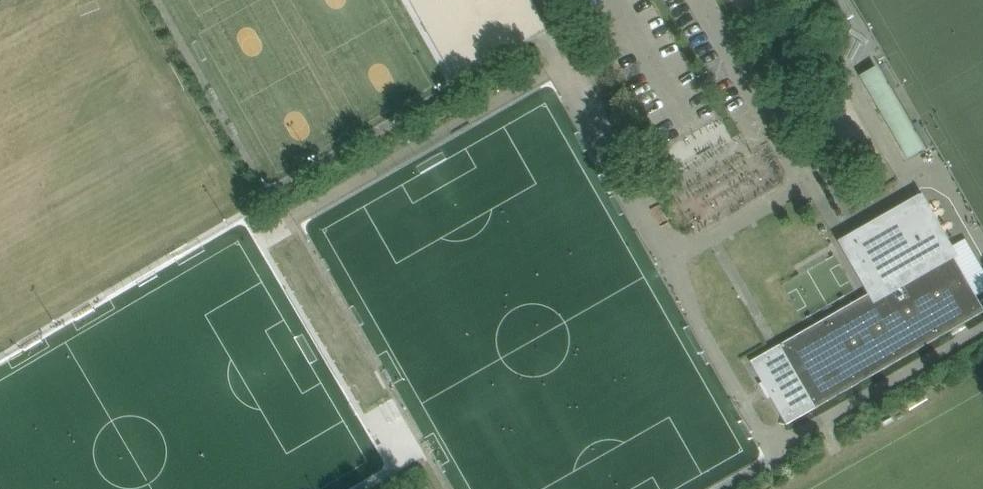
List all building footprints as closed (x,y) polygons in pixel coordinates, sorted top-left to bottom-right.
[(921,135),(927,132),(920,120),(914,123),(895,90),(901,87),(894,75),(888,78),(876,58),(870,61),(874,68),(861,76),(909,160),(920,153),(923,159),(932,154),(921,135)] [(878,290),(751,362),(788,425),(982,313),(982,308),(971,287),(966,289),(958,276),(963,274),(949,248),(944,251),(919,207),(852,245),(878,290)]
